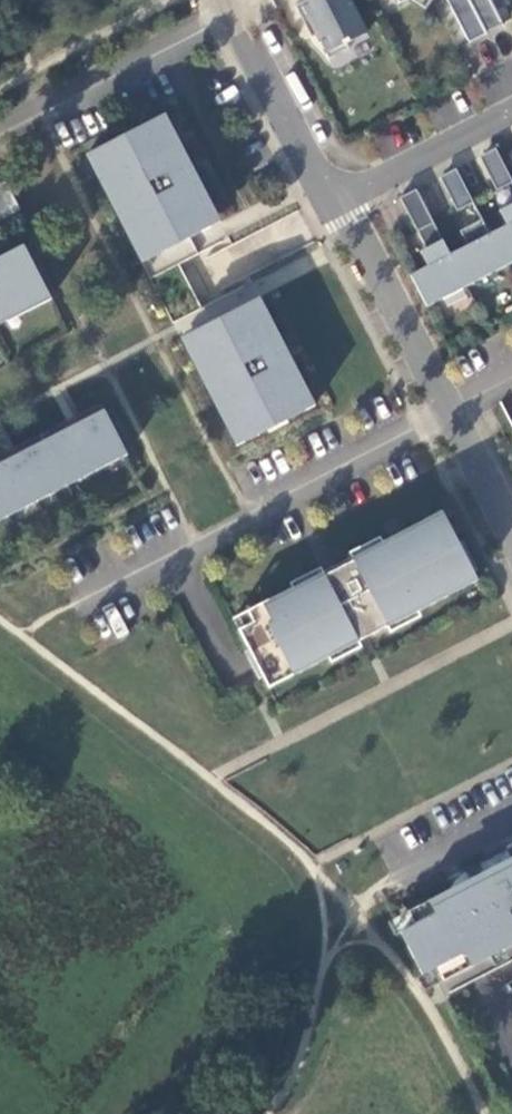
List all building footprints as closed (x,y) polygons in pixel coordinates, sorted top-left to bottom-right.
[(309,1),(296,8),(305,25),(310,22),(330,62),(350,51),(347,46),(368,36),(349,0),(309,0),(309,1)] [(427,10),(433,0),(411,0),(427,10)] [(469,44),(486,35),(468,0),(446,0),(469,44)] [(504,26),(490,0),(468,0),(486,35),(504,26)] [(210,229),(205,218),(215,213),(165,116),(86,157),(134,249),(155,238),(163,253),(210,229)] [(396,130),(377,139),(384,154),(404,144),(396,130)] [(498,191),(511,184),(511,181),(495,149),(480,158),(498,191)] [(441,177),(458,212),(473,204),(456,170),(441,177)] [(20,211),(6,183),(0,186),(0,222),(20,211)] [(419,232),(434,225),(416,190),(401,198),(419,232)] [(490,236),(506,267),(511,264),(511,205),(499,212),(507,227),(490,236)] [(466,287),(506,267),(490,236),(482,221),(460,232),(467,247),(450,256),(466,287)] [(450,256),(442,241),(420,252),(428,268),(410,277),(427,308),(466,287),(450,256)] [(0,259),(0,327),(51,300),(24,247),(0,259)] [(283,344),(265,310),(255,315),(249,305),(202,329),(210,344),(189,355),(236,447),(315,407),(283,344)] [(0,465),(0,522),(127,456),(104,411),(0,465)] [(333,593),(324,577),(319,579),(297,590),(295,591),(293,588),(247,612),(253,623),(236,632),(245,652),(241,653),(266,684),(295,669),(298,675),(329,661),(329,659),(359,644),(360,647),(366,644),(390,633),(389,630),(418,616),(420,619),(451,604),(447,596),(477,581),(473,573),(477,571),(462,542),(458,544),(444,517),(430,525),(427,519),(381,543),(382,547),(337,570),(346,587),(333,593)] [(116,607),(103,612),(114,639),(127,633),(116,607)] [(408,912),(414,926),(401,932),(423,975),(437,968),(443,981),(511,946),(511,892),(511,893),(506,883),(497,888),(487,871),(408,912)]
